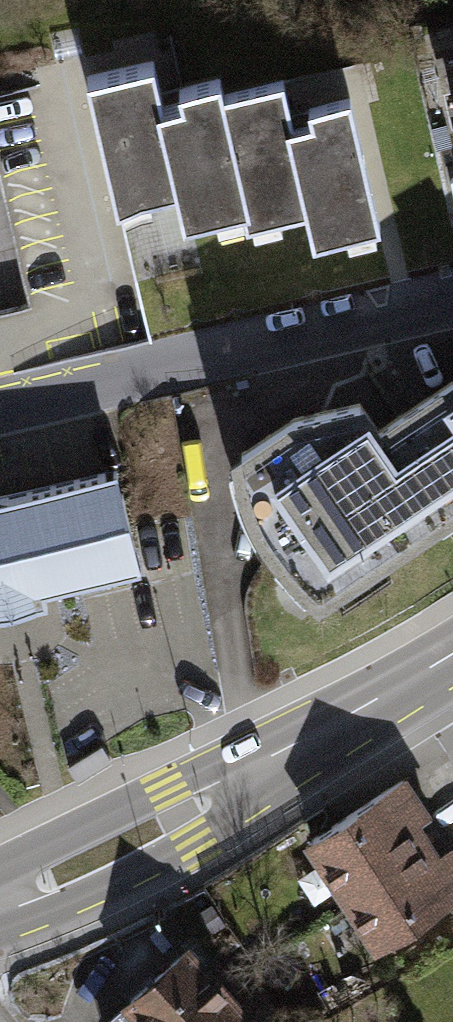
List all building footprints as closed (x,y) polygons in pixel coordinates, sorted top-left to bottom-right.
[(431,55),(452,148),(452,50),(431,55)] [(144,64),(87,78),(116,200),(170,187),(179,223),(248,206),(222,95),(216,73),(169,84),(172,100),(154,105),(144,64)] [(277,83),(222,95),(248,206),(250,222),(303,210),(309,237),(372,223),(344,100),(309,108),(312,121),(287,126),(277,83)] [(227,452),(236,499),(254,541),(313,609),(452,517),(452,372),(380,422),(364,399),(285,413),(227,452)] [(0,500),(0,614),(87,600),(140,587),(117,475),(0,500)] [(427,817),(398,772),(292,841),(327,896),(421,837),(413,826),(427,817)] [(327,896),(364,955),(452,899),(452,860),(446,849),(434,857),(421,837),(327,896)] [(180,944),(115,998),(135,1021),(228,1021),(238,1013),(180,944)]
